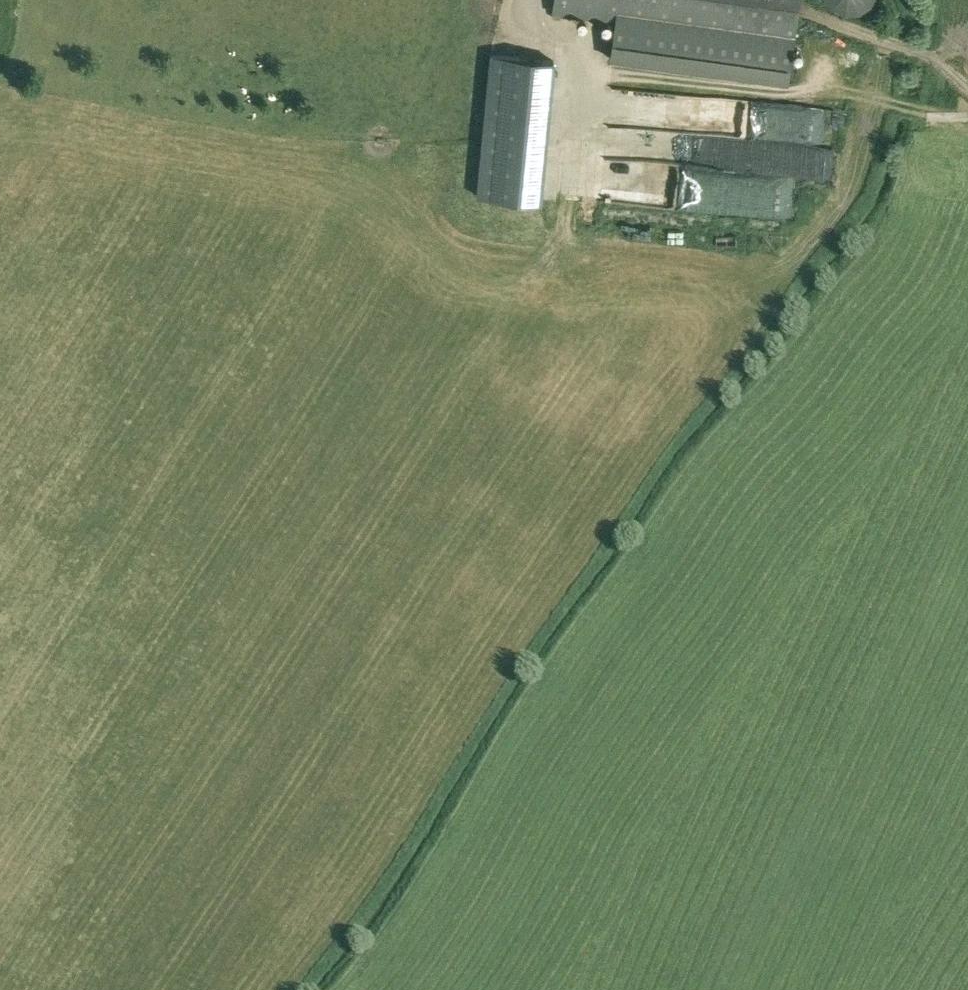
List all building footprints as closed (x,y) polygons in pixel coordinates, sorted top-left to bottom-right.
[(793,48),(800,0),(553,0),(551,14),(614,23),(793,48)] [(869,0),(827,0),(829,3),(834,7),(840,10),(846,11),(853,11),(859,9),(865,5),(869,1),(869,0)] [(788,83),(793,48),(614,23),(609,59),(788,83)] [(554,61),(490,54),(477,196),(540,202),(554,61)] [(796,207),(797,184),(746,181),(746,182),(658,176),(657,189),(691,191),(691,201),(796,207)] [(626,207),(626,194),(610,193),(609,206),(626,207)]
